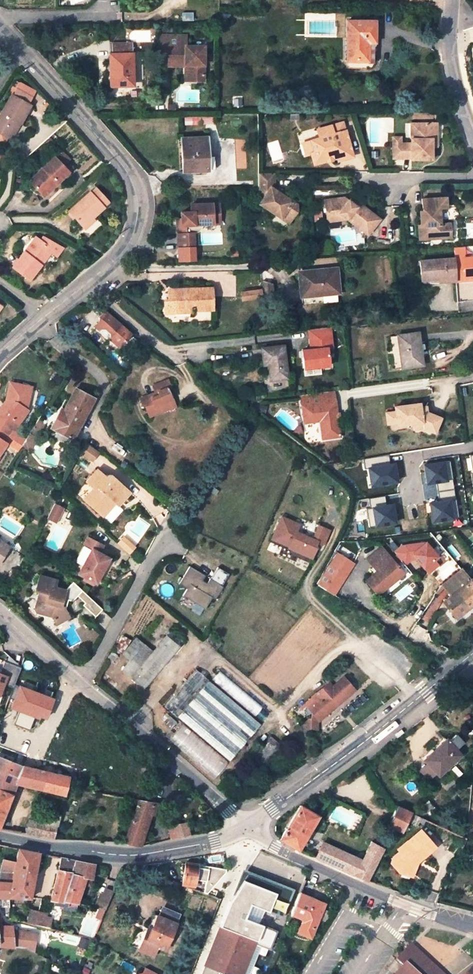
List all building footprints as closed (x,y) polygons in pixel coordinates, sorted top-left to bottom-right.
[(347,22),(347,62),(368,62),(368,43),(375,43),(375,22),(347,22)] [(203,47),(185,46),(185,36),(158,36),(158,59),(168,60),(168,67),(180,67),(184,67),(184,81),(203,82),(203,47)] [(109,44),(111,87),(133,86),(131,43),(109,44)] [(30,106),(12,95),(0,116),(0,134),(7,137),(8,138),(17,123),(20,125),(30,106)] [(162,105),(158,105),(158,113),(167,113),(167,108),(162,105)] [(214,116),(184,117),(184,124),(215,124),(214,116)] [(11,140),(20,125),(17,123),(8,138),(11,140)] [(437,123),(416,124),(416,139),(411,139),(412,143),(400,143),(393,143),(393,158),(411,158),(411,159),(432,160),(432,147),(432,139),(437,139),(437,123)] [(352,154),(343,124),(338,124),(317,130),(319,139),(310,141),(313,152),(310,153),(313,162),(318,160),(319,163),(352,154)] [(5,144),(8,138),(7,137),(0,134),(0,142),(5,144)] [(181,138),(183,172),(208,171),(207,137),(181,138)] [(236,139),(236,166),(246,166),(246,139),(236,139)] [(313,152),(310,141),(302,144),(305,155),(310,153),(313,152)] [(54,158),(68,173),(73,168),(58,153),(54,158)] [(54,158),(29,183),(41,195),(54,183),(56,185),(68,173),(54,158)] [(258,173),(258,189),(258,197),(262,199),(258,204),(288,223),(296,211),(296,205),(287,199),(271,189),(273,187),(273,173),(258,173)] [(54,183),(41,195),(43,198),(56,185),(54,183)] [(271,189),(287,199),(289,197),(273,187),(271,189)] [(90,193),(102,207),(108,202),(96,188),(90,193)] [(90,193),(69,212),(82,226),(92,218),(103,208),(102,207),(90,193)] [(351,197),(345,198),(357,208),(359,204),(351,197)] [(345,198),(326,201),(328,217),(339,216),(340,220),(347,219),(368,235),(380,220),(359,204),(357,208),(345,198)] [(447,198),(422,199),(423,211),(423,216),(421,216),(422,225),(419,225),(420,239),(451,237),(451,223),(440,224),(439,208),(447,208),(447,198)] [(219,203),(191,205),(191,213),(181,213),(182,220),(182,226),(178,226),(179,250),(195,249),(194,234),(198,233),(200,232),(202,229),(203,227),(203,225),(214,224),(213,214),(220,214),(219,203)] [(84,229),(94,221),(92,218),(82,226),(84,229)] [(13,268),(29,280),(42,264),(39,261),(42,257),(47,257),(52,250),(58,255),(64,246),(45,239),(42,243),(35,238),(13,268)] [(453,247),(454,258),(463,257),(465,257),(464,247),(453,247)] [(456,281),(464,281),(464,277),(472,276),(472,257),(465,257),(463,257),(454,258),(456,278),(456,281)] [(421,281),(438,279),(456,278),(454,258),(420,261),(421,281)] [(301,296),(338,292),(336,268),(299,272),(301,296)] [(263,281),(265,299),(273,298),(271,282),(263,281)] [(190,310),(212,309),(211,288),(173,290),(174,300),(168,300),(163,300),(163,312),(190,310)] [(242,292),(242,300),(265,298),(264,290),(242,292)] [(131,333),(107,312),(95,326),(99,330),(99,329),(105,329),(110,333),(110,338),(109,339),(119,347),(131,333)] [(323,368),(335,367),(332,327),(308,328),(309,347),(305,347),(307,375),(323,374),(323,368)] [(397,335),(402,367),(422,364),(417,333),(397,335)] [(261,348),(264,365),(268,364),(271,381),(287,378),(283,345),(261,348)] [(330,378),(322,379),(323,388),(331,387),(330,378)] [(155,385),(157,391),(153,393),(139,398),(143,407),(145,406),(149,417),(165,410),(164,407),(174,403),(167,387),(169,386),(167,380),(155,385)] [(6,435),(21,446),(25,439),(13,430),(26,410),(25,409),(30,388),(9,383),(5,401),(4,403),(6,405),(1,412),(0,411),(0,431),(6,435)] [(43,424),(72,439),(93,399),(76,389),(63,411),(52,405),(42,423),(43,424)] [(312,394),(313,404),(335,401),(333,391),(312,394)] [(300,396),(301,406),(304,423),(319,421),(322,439),(340,437),(335,401),(313,404),(312,394),(300,396)] [(394,412),(385,413),(387,424),(396,423),(396,426),(413,424),(421,423),(421,428),(434,433),(440,419),(426,413),(420,414),(419,408),(419,404),(394,407),(394,412)] [(21,446),(20,448),(28,452),(37,438),(35,437),(43,424),(42,423),(37,420),(25,439),(21,446)] [(78,442),(72,439),(68,447),(74,450),(78,442)] [(95,460),(99,451),(93,448),(88,457),(95,460)] [(373,486),(402,482),(399,461),(370,465),(373,486)] [(99,470),(88,483),(96,489),(86,500),(106,517),(118,502),(115,500),(118,497),(123,502),(132,491),(113,475),(110,475),(108,477),(99,470)] [(431,521),(458,520),(456,490),(440,490),(441,501),(430,501),(431,521)] [(368,509),(369,526),(399,524),(397,502),(387,503),(387,497),(371,498),(372,509),(368,509)] [(56,502),(48,518),(58,523),(66,507),(56,502)] [(300,530),(303,523),(282,515),(271,541),(315,558),(321,543),(326,545),(332,528),(319,523),(314,536),(300,530)] [(93,549),(98,541),(89,537),(86,544),(93,549)] [(127,537),(121,543),(133,553),(138,546),(127,537)] [(93,549),(79,574),(96,584),(111,559),(101,553),(105,546),(98,541),(93,549)] [(392,584),(404,575),(396,566),(405,558),(400,552),(390,559),(380,546),(366,558),(377,571),(365,581),(375,593),(389,581),(392,584)] [(317,585),(334,595),(335,594),(353,563),(336,553),(317,585)] [(437,580),(441,585),(450,595),(442,602),(455,618),(472,603),(472,586),(468,580),(455,564),(437,580)] [(217,565),(210,576),(190,565),(179,583),(188,588),(184,596),(209,610),(230,573),(217,565)] [(81,593),(72,584),(66,590),(56,587),(58,581),(40,576),(35,591),(41,593),(40,597),(38,597),(35,609),(36,612),(51,617),(58,625),(71,617),(65,607),(63,606),(65,599),(74,601),(79,596),(81,593)] [(378,596),(392,584),(389,581),(375,593),(378,596)] [(83,590),(74,582),(72,584),(81,593),(83,590)] [(104,609),(86,593),(81,598),(86,603),(84,605),(97,616),(104,609)] [(121,671),(143,689),(178,647),(165,636),(152,651),(144,644),(129,661),(121,671)] [(129,661),(144,644),(135,637),(121,654),(129,661)] [(118,657),(114,654),(108,660),(112,664),(118,657)] [(22,669),(5,662),(2,671),(1,675),(0,674),(0,697),(4,685),(14,689),(22,669)] [(196,670),(165,707),(177,717),(187,705),(198,693),(208,681),(196,670)] [(220,671),(213,678),(256,715),(262,708),(220,671)] [(318,698),(307,707),(311,712),(318,720),(353,691),(342,678),(332,687),(328,683),(315,694),(318,698)] [(198,693),(250,737),(260,725),(208,681),(198,693)] [(250,737),(198,693),(187,705),(239,749),(250,737)] [(177,717),(229,761),(239,749),(187,705),(177,717)] [(318,720),(311,712),(309,718),(304,722),(310,729),(317,729),(318,720)] [(175,722),(166,715),(161,720),(170,728),(175,722)] [(310,729),(304,722),(300,726),(306,733),(310,729)] [(281,746),(270,737),(260,748),(256,745),(246,757),(250,760),(240,771),(252,781),(281,746)] [(424,760),(438,775),(460,756),(446,740),(424,760)] [(64,795),(65,791),(66,788),(67,783),(68,778),(21,767),(0,759),(0,823),(16,784),(64,795)] [(426,764),(420,769),(429,779),(435,773),(426,764)] [(462,771),(457,766),(451,771),(456,776),(462,771)] [(150,784),(155,786),(159,778),(158,778),(153,775),(150,784)] [(145,832),(151,815),(155,803),(138,801),(124,843),(137,847),(142,831),(145,832)] [(428,801),(420,807),(425,813),(433,806),(428,801)] [(298,850),(320,813),(316,811),(315,814),(300,806),(299,807),(280,840),(298,850)] [(396,806),(387,826),(392,828),(401,832),(408,819),(411,813),(396,806)] [(54,840),(59,816),(50,813),(48,823),(42,822),(38,837),(54,840)] [(417,815),(411,813),(408,819),(413,822),(417,815)] [(30,819),(26,834),(38,837),(42,822),(30,819)] [(177,838),(191,835),(187,822),(173,825),(177,838)] [(168,826),(171,839),(177,838),(173,825),(168,826)] [(71,830),(57,827),(55,835),(70,837),(71,830)] [(436,846),(420,829),(398,850),(400,852),(393,858),(391,863),(400,872),(405,868),(415,871),(418,862),(416,861),(422,855),(424,857),(436,846)] [(141,846),(145,832),(142,831),(137,847),(141,846)] [(315,857),(367,881),(383,848),(371,842),(362,861),(322,843),(315,857)] [(9,898),(30,899),(39,853),(19,848),(16,861),(14,874),(12,882),(9,898)] [(75,860),(61,857),(59,868),(50,901),(54,901),(54,904),(60,905),(61,908),(75,911),(77,904),(68,902),(67,907),(61,906),(62,902),(75,860)] [(16,861),(3,859),(0,872),(2,873),(14,874),(16,861)] [(200,862),(186,859),(182,885),(196,886),(197,880),(198,874),(199,867),(200,862)] [(85,878),(92,880),(94,864),(75,860),(62,902),(64,902),(65,902),(68,902),(77,904),(83,885),(85,878)] [(225,868),(209,866),(204,893),(207,894),(226,872),(225,868)] [(208,868),(199,867),(198,874),(197,880),(206,882),(208,868)] [(415,871),(405,868),(400,872),(413,877),(415,871)] [(202,973),(246,973),(258,945),(271,949),(279,932),(260,924),(265,911),(285,918),(294,889),(242,869),(231,897),(202,973)] [(2,873),(0,881),(0,882),(12,882),(14,874),(2,873)] [(90,887),(92,880),(85,878),(83,885),(90,887)] [(9,898),(12,882),(0,882),(0,898),(9,898)] [(112,893),(106,890),(102,899),(101,900),(108,903),(112,893)] [(303,919),(298,932),(310,938),(318,918),(324,904),(299,894),(291,914),(303,919)] [(102,899),(99,898),(95,907),(105,909),(108,903),(101,900),(102,899)] [(322,909),(318,918),(324,921),(328,911),(322,909)] [(36,912),(31,911),(28,923),(33,925),(36,912)] [(45,915),(38,913),(34,925),(41,927),(44,917),(45,915)] [(177,923),(154,914),(148,927),(143,931),(135,948),(150,954),(153,945),(165,950),(177,923)] [(50,919),(44,917),(41,927),(48,929),(50,919)] [(12,926),(0,925),(0,946),(13,948),(12,926)] [(24,929),(21,949),(37,951),(40,931),(24,929)] [(435,973),(442,973),(415,947),(411,951),(435,973)] [(403,973),(435,973),(411,951),(400,962),(408,969),(403,973)]
